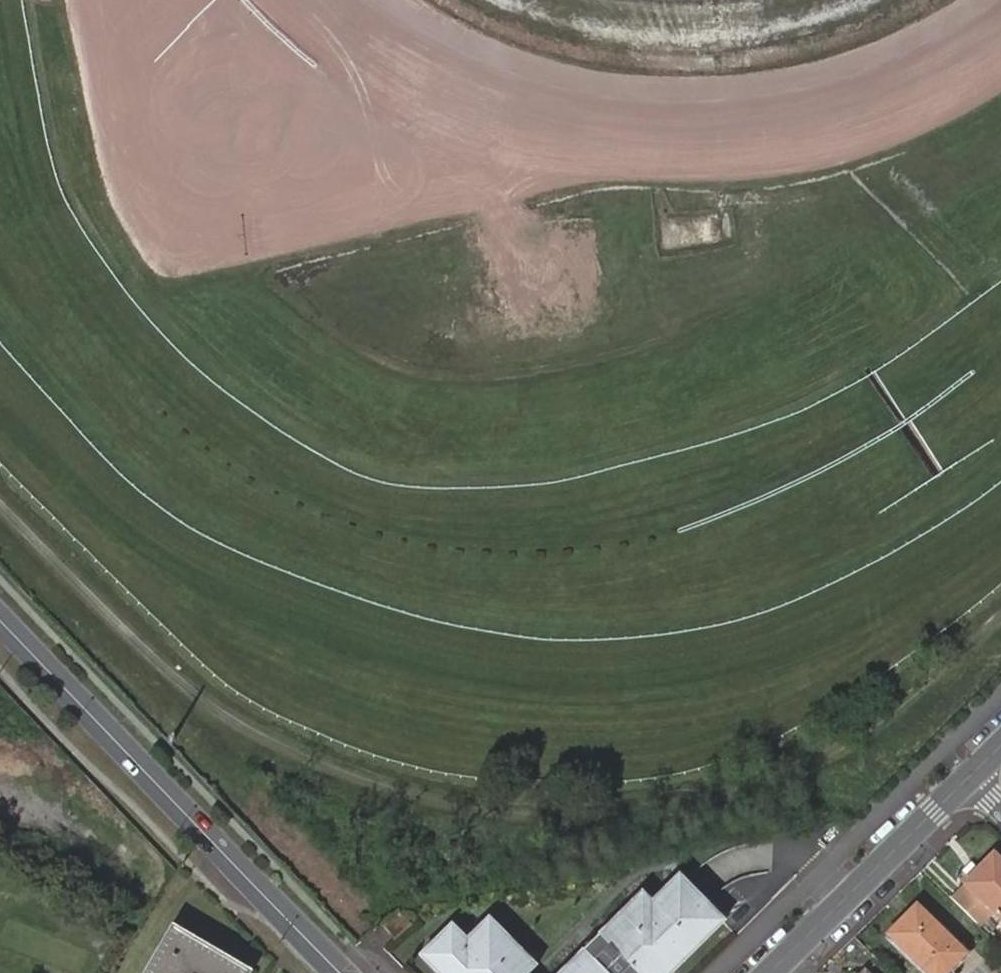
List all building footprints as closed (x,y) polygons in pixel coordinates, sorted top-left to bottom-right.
[(976,924),(990,910),(1000,920),(1000,864),(989,852),(960,881),(965,885),(951,899),(976,924)] [(720,919),(672,872),(645,898),(636,888),(551,972),(666,972),(720,919)] [(912,904),(885,934),(925,972),(941,972),(961,952),(912,904)] [(530,964),(482,915),(459,936),(444,921),(410,955),(428,972),(522,972),(530,964)] [(251,972),(177,928),(171,925),(143,972),(250,972),(251,972)]
